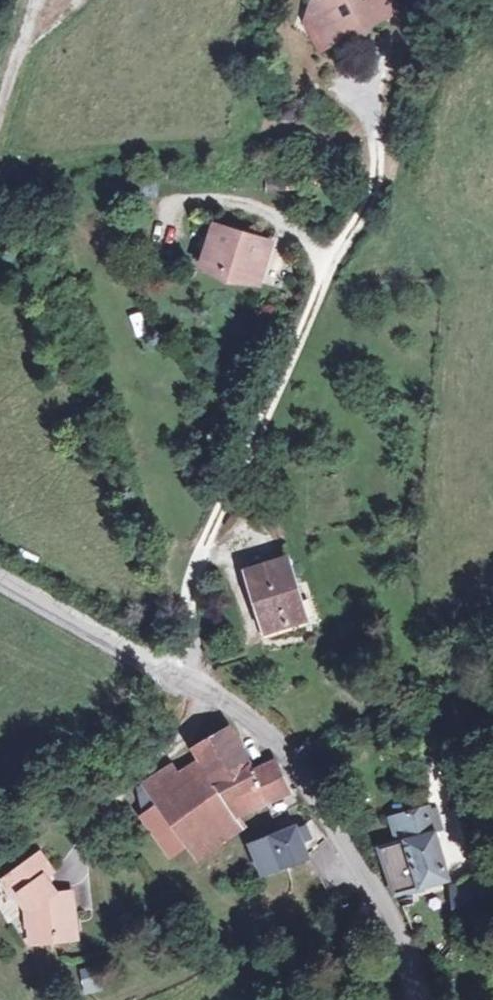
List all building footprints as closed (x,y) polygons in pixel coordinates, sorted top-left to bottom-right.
[(323,24),(328,26),(335,22),(344,37),(397,10),(392,0),(313,0),(307,18),(323,24)] [(328,26),(323,24),(332,43),(344,37),(335,22),(328,26)] [(204,265),(250,279),(256,261),(264,263),(270,243),(216,227),(204,265)] [(258,282),(264,263),(256,261),(250,279),(258,282)] [(135,337),(146,336),(144,313),(132,314),(135,337)] [(303,619),(283,557),(248,569),(268,631),(303,619)] [(228,819),(235,816),(263,802),(271,816),(280,812),(272,797),(287,790),(273,758),(252,768),(231,726),(193,749),(207,775),(199,780),(155,807),(182,844),(193,836),(205,854),(224,839),(212,821),(223,812),(228,819)] [(155,807),(199,780),(191,766),(167,780),(162,773),(143,784),(155,807)] [(396,835),(431,826),(426,806),(390,814),(396,835)] [(182,844),(155,807),(142,815),(158,835),(164,843),(171,852),(182,844)] [(242,826),(235,816),(228,819),(223,812),(212,821),(224,839),(242,826)] [(276,849),(267,853),(274,869),(302,857),(303,861),(317,854),(314,849),(322,845),(328,840),(310,820),(298,827),(271,837),(276,849)] [(431,826),(396,835),(397,839),(379,845),(396,890),(447,877),(431,826)] [(164,843),(158,835),(151,839),(157,848),(164,843)] [(193,836),(182,844),(195,861),(205,854),(193,836)] [(276,849),(271,837),(262,840),(267,853),(276,849)] [(78,937),(72,891),(54,893),(48,885),(42,878),(46,875),(53,870),(39,852),(3,880),(17,898),(21,895),(30,907),(26,911),(31,942),(78,937)] [(42,878),(48,885),(51,883),(46,875),(42,878)] [(492,904),(492,882),(456,883),(457,904),(492,904)] [(21,895),(17,898),(26,911),(30,907),(21,895)] [(96,967),(81,969),(83,987),(98,985),(96,967)]
